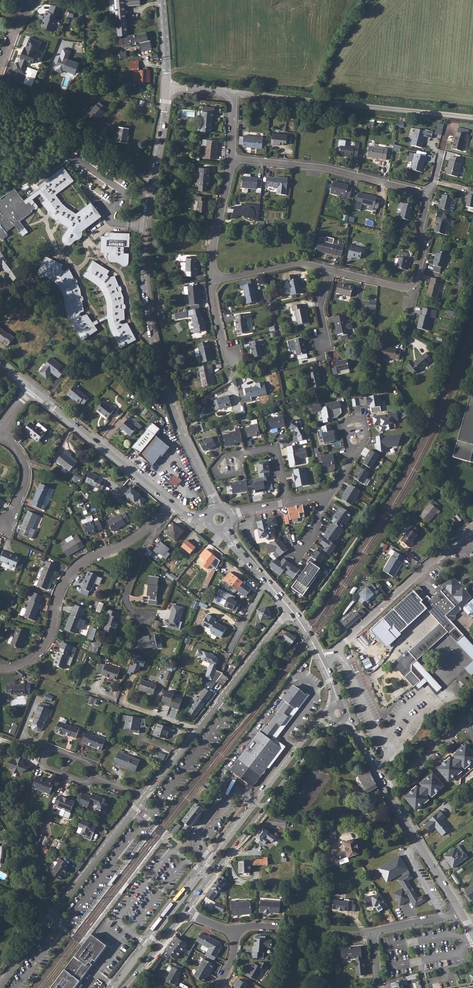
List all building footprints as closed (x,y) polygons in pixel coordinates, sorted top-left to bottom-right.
[(126,22),(125,8),(142,7),(141,3),(145,3),(145,0),(119,0),(115,1),(117,22),(126,22)] [(59,16),(62,6),(51,5),(48,11),(46,11),(43,19),(44,20),(42,26),(47,28),(46,29),(52,31),(57,20),(55,19),(57,15),(59,16)] [(118,38),(127,37),(126,23),(126,22),(117,22),(117,26),(118,38)] [(127,39),(127,37),(118,38),(116,38),(116,42),(122,42),(124,49),(139,45),(140,52),(152,50),(151,47),(154,46),(151,35),(148,36),(147,33),(131,37),(131,38),(127,39)] [(24,83),(32,86),(38,71),(26,66),(28,62),(33,64),(34,60),(39,62),(42,53),(36,51),(40,41),(30,37),(26,47),(24,47),(20,59),(21,59),(19,64),(16,62),(13,70),(24,74),(25,72),(28,73),(24,83)] [(63,71),(75,75),(79,64),(68,59),(71,51),(63,49),(54,71),(63,73),(63,71)] [(117,61),(117,62),(127,58),(125,53),(122,54),(121,52),(117,53),(118,56),(116,57),(115,59),(117,61)] [(151,82),(151,69),(139,69),(139,60),(129,60),(129,71),(133,71),(133,82),(151,82)] [(107,108),(99,102),(97,105),(97,104),(92,110),(90,110),(89,112),(89,114),(94,118),(96,118),(98,116),(99,115),(100,116),(102,114),(103,115),(106,112),(104,111),(107,108)] [(61,112),(73,118),(77,111),(65,105),(61,112)] [(197,123),(197,129),(211,130),(212,119),(213,119),(214,111),(202,110),(201,124),(197,123)] [(132,128),(123,126),(121,141),(130,142),(132,128)] [(411,145),(422,147),(424,136),(423,136),(425,129),(416,127),(415,134),(414,133),(411,145)] [(437,127),(435,134),(442,135),(443,128),(437,127)] [(288,142),(289,132),(274,131),(273,143),(279,143),(280,142),(288,142)] [(467,133),(459,131),(458,131),(453,148),(463,151),(466,138),(469,139),(471,134),(467,133)] [(262,146),(263,135),(244,133),(243,145),(262,146)] [(207,139),(205,157),(217,158),(218,154),(216,154),(217,140),(207,139)] [(356,154),(360,154),(361,148),(357,148),(358,141),(354,140),(353,146),(340,145),(338,154),(352,157),(352,155),(356,156),(356,154)] [(385,159),(386,148),(368,145),(366,157),(385,159)] [(426,161),(427,156),(415,153),(411,169),(421,172),(424,161),(426,161)] [(449,174),(459,176),(463,159),(452,156),(451,159),(450,159),(448,167),(450,168),(449,174)] [(63,167),(37,185),(42,191),(39,193),(44,200),(41,202),(48,211),(49,211),(51,213),(49,214),(55,221),(57,219),(60,221),(59,222),(67,227),(61,236),(61,240),(63,243),(67,244),(71,243),(73,241),(77,239),(80,237),(82,234),(81,230),(102,216),(91,202),(75,213),(63,204),(55,194),(73,181),(63,167)] [(210,169),(199,167),(197,184),(200,184),(199,190),(207,191),(207,185),(209,185),(210,180),(209,180),(210,169)] [(244,175),(244,176),(243,186),(243,189),(244,190),(248,191),(249,190),(249,187),(258,188),(257,191),(262,191),(264,178),(259,177),(259,176),(251,175),(252,173),(246,172),(244,175)] [(278,192),(287,193),(289,177),(275,175),(275,177),(268,176),(267,185),(274,186),(274,187),(278,187),(278,192)] [(349,198),(352,187),(341,185),(341,183),(332,181),(329,193),(349,198)] [(1,220),(2,222),(9,231),(10,233),(20,225),(20,226),(26,234),(31,230),(25,221),(37,211),(40,209),(35,202),(32,205),(30,206),(26,202),(29,201),(19,188),(12,193),(13,195),(7,200),(5,198),(0,201),(0,206),(9,217),(6,219),(5,217),(1,220)] [(378,209),(380,199),(376,198),(376,197),(364,193),(361,205),(378,209)] [(438,208),(451,211),(454,196),(443,194),(441,204),(439,203),(438,208)] [(197,211),(206,212),(208,201),(206,200),(206,197),(198,196),(197,200),(199,200),(197,211)] [(236,205),(233,217),(236,216),(239,215),(241,213),(244,213),(247,213),(250,214),(252,215),(254,217),(256,219),(259,220),(259,219),(261,204),(251,203),(251,204),(249,204),(249,203),(243,202),(243,204),(240,205),(236,205)] [(403,203),(400,219),(410,221),(412,216),(410,215),(412,205),(403,203)] [(451,222),(448,216),(443,219),(439,218),(439,221),(438,221),(437,225),(436,225),(434,232),(445,234),(447,223),(451,222)] [(9,231),(2,222),(0,224),(0,232),(2,236),(9,231)] [(109,237),(102,237),(101,252),(108,252),(108,255),(106,255),(108,259),(111,262),(119,263),(124,266),(127,265),(129,262),(129,253),(124,253),(124,247),(129,247),(129,233),(109,233),(109,237)] [(316,250),(342,256),(345,242),(339,241),(338,245),(333,244),(335,239),(327,237),(326,242),(319,240),(316,250)] [(361,258),(363,248),(351,245),(348,258),(353,259),(353,256),(361,258)] [(441,267),(444,268),(448,252),(439,250),(436,261),(434,260),(433,265),(435,266),(434,272),(440,273),(441,267)] [(2,266),(14,281),(22,275),(6,252),(3,254),(1,252),(0,253),(0,267),(2,266)] [(412,263),(413,258),(401,256),(399,267),(408,269),(409,262),(412,263)] [(45,257),(38,273),(50,279),(58,284),(62,291),(65,298),(66,308),(69,319),(73,327),(83,341),(97,330),(95,326),(98,324),(97,321),(93,323),(87,315),(82,317),(80,313),(84,312),(82,302),(79,302),(78,297),(81,297),(80,290),(77,284),(73,285),(72,281),(75,280),(69,270),(64,272),(62,269),(63,265),(45,257)] [(186,258),(186,262),(181,262),(181,271),(183,271),(183,276),(197,276),(198,270),(196,270),(196,258),(186,258)] [(93,261),(83,276),(92,282),(97,286),(102,292),(105,297),(107,303),(107,309),(108,316),(104,317),(105,320),(108,318),(110,330),(120,349),(137,341),(128,323),(122,325),(120,321),(125,320),(124,309),(121,310),(120,305),(124,305),(123,297),(121,292),(117,292),(116,288),(119,287),(114,276),(110,278),(107,275),(110,272),(93,261)] [(439,299),(443,281),(432,278),(428,297),(439,299)] [(301,283),(300,279),(288,281),(291,296),(292,295),(296,295),(302,293),(300,283),(301,283)] [(256,287),(255,283),(240,286),(241,290),(244,290),(247,304),(257,302),(254,287),(256,287)] [(340,295),(351,298),(354,286),(343,284),(343,285),(338,284),(336,293),(340,294),(340,295)] [(199,305),(200,304),(199,285),(188,286),(188,287),(189,295),(190,305),(191,305),(199,305)] [(17,298),(11,291),(7,293),(13,301),(17,298)] [(308,323),(305,308),(303,309),(302,304),(292,306),(293,311),(295,311),(298,325),(308,323)] [(429,332),(432,317),(433,314),(437,315),(438,311),(426,308),(423,316),(422,316),(419,330),(429,332)] [(202,317),(201,313),(200,313),(199,309),(175,314),(176,319),(191,316),(195,333),(206,331),(203,317),(202,317)] [(251,313),(235,315),(236,321),(235,321),(236,326),(237,325),(238,335),(245,334),(245,332),(248,332),(247,319),(252,319),(251,313)] [(345,314),(334,317),(338,336),(340,336),(348,334),(350,334),(349,330),(354,329),(353,323),(347,324),(345,314)] [(8,346),(14,338),(9,334),(9,335),(0,328),(0,341),(3,343),(3,342),(8,346)] [(298,360),(307,358),(307,354),(305,341),(304,342),(303,338),(288,341),(290,351),(296,351),(297,356),(298,360)] [(251,347),(253,358),(263,356),(260,341),(251,343),(252,346),(251,347)] [(213,361),(209,342),(198,344),(199,349),(195,350),(196,357),(200,356),(202,363),(213,361)] [(400,359),(401,351),(397,351),(397,349),(384,346),(382,356),(400,359)] [(433,362),(427,354),(416,363),(415,362),(407,368),(413,375),(418,372),(418,373),(433,362)] [(52,371),(60,377),(63,373),(60,370),(61,369),(62,367),(51,358),(39,373),(47,378),(51,373),(51,372),(52,371)] [(334,375),(338,375),(337,371),(350,369),(348,359),(339,361),(339,358),(335,359),(336,367),(333,368),(334,375)] [(211,365),(196,368),(197,372),(200,371),(202,380),(197,381),(198,388),(213,385),(211,373),(213,373),(211,365)] [(321,382),(317,366),(306,369),(310,385),(311,385),(312,389),(321,387),(320,383),(321,382)] [(252,397),(267,394),(265,384),(264,382),(256,384),(257,386),(245,388),(246,395),(242,396),(243,403),(253,401),(252,397)] [(80,403),(83,405),(89,398),(74,386),(67,395),(71,398),(73,398),(80,404),(80,403)] [(379,394),(353,399),(354,406),(368,403),(368,404),(371,404),(371,407),(372,407),(373,411),(382,410),(381,401),(382,399),(381,395),(379,394)] [(231,406),(228,396),(217,399),(217,400),(213,401),(216,410),(220,409),(231,406)] [(321,404),(312,406),(314,412),(322,411),(324,422),(331,421),(330,417),(334,417),(334,418),(338,417),(342,412),(340,401),(326,404),(327,407),(322,407),(321,404)] [(97,410),(107,418),(114,410),(104,402),(97,410)] [(456,458),(472,463),(472,404),(456,458)] [(398,410),(374,415),(376,423),(383,421),(384,423),(381,424),(382,429),(396,426),(394,419),(400,417),(398,410)] [(245,411),(236,414),(238,420),(246,418),(245,411)] [(283,416),(268,419),(270,430),(285,427),(283,416)] [(121,428),(130,436),(137,429),(138,430),(141,427),(141,426),(136,422),(134,425),(128,420),(121,428)] [(305,433),(301,424),(294,420),(289,428),(294,431),(295,433),(294,434),(296,438),(298,437),(298,441),(307,440),(305,433)] [(47,430),(39,423),(36,427),(30,423),(24,430),(30,434),(29,435),(38,442),(47,430)] [(154,424),(134,448),(142,455),(141,455),(153,466),(164,454),(165,455),(171,448),(157,436),(162,430),(154,424)] [(246,428),(248,437),(252,436),(260,434),(258,424),(249,426),(249,427),(246,428)] [(332,425),(323,427),(324,430),(319,431),(320,437),(324,436),(325,442),(326,442),(327,444),(332,443),(332,442),(336,441),(336,440),(338,440),(337,434),(334,435),(334,433),(335,433),(335,431),(333,431),(332,425)] [(229,434),(223,435),(225,446),(231,445),(232,444),(242,442),(240,428),(235,429),(236,431),(230,433),(229,434)] [(404,432),(378,436),(379,443),(378,443),(378,448),(384,451),(389,451),(389,446),(399,444),(404,432)] [(220,445),(218,437),(213,439),(212,437),(201,443),(200,444),(203,450),(205,451),(212,448),(213,448),(220,445)] [(299,445),(288,447),(290,460),(289,460),(290,466),(301,464),(300,458),(308,457),(306,448),(299,449),(299,445)] [(368,456),(368,457),(365,463),(373,468),(381,454),(372,449),(368,456)] [(70,472),(76,464),(69,458),(71,456),(72,455),(66,450),(57,461),(70,472)] [(335,454),(326,456),(326,457),(323,458),(325,467),(332,466),(332,465),(337,464),(335,454)] [(257,463),(260,478),(266,477),(269,476),(269,472),(270,472),(267,461),(257,463)] [(372,472),(362,466),(358,473),(359,473),(356,478),(365,483),(372,472)] [(294,470),(295,474),(292,475),(293,479),(295,480),(297,487),(308,485),(305,472),(304,468),(294,470)] [(85,482),(102,490),(105,483),(102,482),(102,481),(96,478),(97,476),(90,473),(85,482)] [(82,477),(75,474),(73,477),(75,478),(74,481),(77,482),(79,480),(80,481),(82,477)] [(175,487),(181,480),(175,474),(168,482),(175,487)] [(260,478),(252,480),(253,484),(254,484),(256,493),(273,490),(272,484),(264,486),(263,482),(267,481),(266,477),(260,478)] [(231,485),(233,494),(248,491),(246,481),(238,482),(238,483),(232,484),(231,485)] [(41,484),(33,501),(34,501),(32,505),(43,510),(45,506),(43,505),(51,488),(41,484)] [(363,490),(353,484),(351,488),(350,487),(345,495),(347,496),(344,499),(354,505),(356,501),(357,502),(361,494),(363,490)] [(123,486),(118,493),(121,498),(124,495),(129,499),(130,498),(134,502),(136,500),(141,505),(145,500),(140,495),(137,493),(135,492),(135,491),(131,488),(129,490),(123,486)] [(96,495),(109,500),(110,496),(98,491),(96,495)] [(421,517),(429,525),(437,516),(438,517),(441,513),(439,511),(442,508),(436,502),(432,506),(431,505),(421,517)] [(305,517),(303,505),(288,508),(290,520),(305,517)] [(355,514),(345,507),(342,511),(341,510),(336,517),(337,518),(335,522),(337,523),(345,528),(347,524),(348,525),(353,518),(352,518),(355,514)] [(22,529),(20,534),(31,539),(35,530),(33,529),(38,516),(28,511),(21,528),(22,529)] [(108,520),(112,529),(126,524),(126,523),(130,521),(127,513),(122,515),(122,514),(108,520)] [(457,528),(466,520),(461,514),(452,522),(457,528)] [(277,525),(275,517),(268,518),(268,520),(257,522),(259,529),(258,529),(260,539),(266,537),(266,539),(269,541),(271,540),(273,538),(272,535),(275,534),(276,532),(274,526),(277,525)] [(93,521),(85,524),(84,524),(87,533),(96,531),(96,530),(102,528),(99,519),(93,521)] [(330,534),(327,537),(328,538),(337,544),(339,540),(340,540),(342,537),(344,533),(346,529),(345,528),(337,523),(335,527),(333,526),(331,529),(329,533),(330,534)] [(184,531),(176,524),(168,533),(176,540),(184,531)] [(409,548),(412,544),(412,543),(415,540),(418,536),(417,535),(420,532),(414,526),(401,541),(409,548)] [(75,537),(68,542),(62,546),(68,555),(85,545),(79,533),(75,536),(75,537)] [(267,544),(268,553),(276,552),(280,556),(288,549),(285,546),(285,547),(283,545),(284,544),(279,538),(273,543),(267,544)] [(337,544),(328,538),(324,544),(329,548),(327,551),(334,555),(340,546),(337,544)] [(196,547),(187,540),(182,547),(190,554),(196,547)] [(163,541),(155,550),(159,553),(161,550),(166,555),(165,556),(167,558),(171,553),(169,552),(172,549),(163,541)] [(206,561),(216,569),(220,561),(206,549),(200,556),(198,559),(203,564),(206,561)] [(312,565),(296,589),(301,592),(300,594),(301,595),(303,593),(307,597),(320,578),(319,577),(324,569),(317,564),(319,561),(324,564),(329,557),(319,550),(310,564),(312,565)] [(16,568),(16,567),(20,559),(20,558),(10,554),(4,552),(0,560),(0,561),(6,563),(6,564),(16,568)] [(384,571),(394,577),(403,563),(402,562),(404,557),(396,552),(394,556),(392,555),(384,571)] [(25,561),(20,559),(16,567),(22,569),(25,561)] [(280,560),(273,566),(276,570),(285,576),(289,570),(293,573),(291,575),(297,580),(304,571),(287,560),(285,563),(280,560)] [(37,586),(47,590),(54,571),(56,565),(47,561),(45,567),(44,567),(37,586)] [(93,586),(98,573),(88,570),(85,578),(84,578),(82,582),(83,583),(80,591),(88,594),(90,590),(92,586),(93,586)] [(224,579),(238,590),(245,581),(231,570),(224,579)] [(221,576),(217,573),(213,580),(217,583),(221,576)] [(149,590),(158,593),(159,584),(158,584),(159,575),(150,574),(148,583),(149,583),(149,590)] [(427,609),(440,624),(407,651),(406,650),(390,663),(411,688),(418,681),(409,671),(409,668),(410,664),(420,656),(446,633),(472,663),(472,662),(472,650),(450,623),(444,616),(449,613),(451,615),(454,615),(472,600),(465,593),(463,586),(459,583),(453,579),(451,576),(445,581),(444,581),(435,588),(438,592),(429,599),(427,597),(423,601),(421,602),(427,609)] [(360,594),(357,599),(362,604),(366,601),(368,603),(371,600),(372,601),(376,597),(373,593),(377,589),(372,583),(360,594)] [(418,586),(413,591),(418,596),(423,591),(418,586)] [(157,602),(158,593),(149,590),(148,593),(151,594),(150,601),(157,602)] [(237,594),(228,590),(226,594),(229,596),(225,604),(237,610),(241,601),(235,598),(237,594)] [(39,603),(42,595),(34,591),(30,599),(32,600),(28,608),(26,607),(24,607),(22,613),(23,614),(25,615),(33,619),(38,607),(39,608),(41,604),(39,603)] [(400,633),(427,609),(421,602),(423,601),(418,596),(413,591),(395,607),(383,618),(392,628),(394,626),(400,633)] [(356,600),(352,597),(346,606),(349,610),(356,600)] [(266,616),(274,611),(268,601),(260,606),(266,616)] [(104,603),(99,602),(96,611),(100,613),(104,603)] [(178,625),(185,608),(175,604),(170,618),(167,618),(166,618),(165,621),(168,622),(178,625)] [(363,615),(367,611),(363,606),(359,610),(363,615)] [(357,608),(352,613),(343,622),(348,628),(363,615),(359,610),(357,608)] [(65,630),(76,634),(83,614),(72,610),(65,630)] [(109,616),(104,630),(114,633),(119,618),(116,617),(117,613),(109,610),(107,615),(109,616)] [(214,622),(216,619),(211,617),(207,614),(203,622),(201,626),(204,628),(204,630),(205,631),(207,633),(210,634),(216,636),(217,635),(220,638),(222,632),(226,628),(214,622)] [(383,618),(370,630),(387,648),(401,634),(400,633),(394,626),(392,628),(383,618)] [(11,644),(10,645),(20,649),(26,635),(25,634),(27,631),(18,627),(16,631),(14,637),(11,644)] [(282,639),(285,641),(290,645),(294,640),(287,634),(286,634),(284,633),(281,637),(282,638),(282,639)] [(157,644),(157,634),(139,635),(140,646),(157,644)] [(100,647),(102,642),(93,640),(89,651),(96,654),(99,647),(100,647)] [(290,645),(285,641),(281,645),(287,650),(290,645)] [(54,664),(64,668),(71,651),(61,647),(58,654),(54,664)] [(210,663),(215,665),(217,659),(216,657),(213,656),(213,655),(209,653),(209,654),(197,649),(195,655),(201,657),(200,661),(209,664),(210,663)] [(463,671),(470,678),(472,675),(472,662),(472,663),(463,671)] [(215,682),(219,676),(222,673),(216,670),(215,668),(215,665),(210,663),(209,664),(204,677),(215,682)] [(116,680),(120,670),(105,665),(103,673),(102,675),(106,676),(106,677),(109,678),(116,680)] [(169,670),(166,669),(163,679),(165,680),(169,681),(172,671),(169,670)] [(222,687),(228,678),(222,673),(219,676),(215,682),(222,687)] [(156,685),(141,680),(139,685),(138,690),(152,694),(153,689),(156,685)] [(12,696),(24,696),(24,694),(28,694),(28,686),(24,685),(24,683),(20,683),(20,686),(15,686),(15,685),(8,685),(8,694),(12,694),(12,696)] [(207,701),(212,693),(207,691),(205,689),(198,698),(196,695),(192,699),(195,701),(186,715),(189,718),(193,721),(200,710),(207,701)] [(287,718),(304,697),(295,690),(261,734),(258,732),(237,760),(228,771),(240,779),(251,788),(271,763),(281,749),(270,741),(287,718)] [(173,694),(164,691),(162,696),(160,702),(169,705),(169,707),(177,710),(181,700),(173,696),(173,694)] [(47,718),(49,718),(51,711),(37,705),(34,711),(36,712),(33,718),(35,718),(32,725),(32,729),(38,732),(41,730),(43,722),(45,723),(47,718)] [(145,727),(144,719),(123,715),(121,722),(125,722),(123,728),(128,732),(134,733),(138,734),(140,727),(145,727)] [(58,721),(54,732),(62,736),(63,734),(71,738),(71,737),(76,738),(79,728),(75,726),(74,728),(58,721)] [(158,738),(166,740),(170,729),(163,726),(158,723),(154,733),(158,738)] [(91,733),(85,732),(82,737),(81,743),(85,744),(87,745),(101,750),(105,741),(90,735),(91,733)] [(438,769),(449,782),(456,775),(457,776),(462,772),(461,771),(459,768),(462,766),(464,768),(465,769),(470,765),(470,764),(472,761),(472,753),(466,745),(459,751),(458,750),(452,755),(454,756),(456,758),(453,761),(451,758),(450,757),(444,762),(445,762),(438,769)] [(116,765),(136,773),(140,761),(122,754),(123,752),(118,750),(112,764),(116,766),(116,765)] [(164,762),(166,754),(159,752),(157,760),(164,762)] [(20,774),(28,771),(24,763),(27,756),(17,753),(15,759),(12,760),(9,763),(12,771),(20,774)] [(412,791),(405,797),(416,810),(423,804),(424,804),(429,800),(428,799),(426,797),(429,794),(431,796),(432,798),(437,793),(436,792),(444,786),(433,773),(425,780),(425,779),(420,783),(421,784),(423,786),(420,789),(418,787),(417,785),(411,790),(412,791)] [(41,778),(35,777),(33,782),(31,788),(36,791),(36,789),(50,794),(54,783),(46,780),(46,779),(42,777),(41,778)] [(375,788),(372,783),(369,785),(367,782),(361,785),(363,788),(362,789),(365,794),(375,788)] [(207,791),(201,787),(193,798),(199,802),(207,791)] [(92,793),(91,796),(83,793),(79,804),(88,807),(90,802),(98,806),(96,810),(105,813),(107,806),(106,805),(108,804),(105,798),(103,798),(104,797),(97,795),(92,793)] [(57,808),(70,812),(75,802),(64,797),(59,795),(56,798),(55,804),(58,805),(57,808)] [(189,828),(202,812),(194,805),(181,821),(189,828)] [(450,829),(442,820),(446,817),(441,811),(438,814),(437,814),(429,820),(430,821),(426,824),(431,831),(435,828),(442,836),(450,829)] [(286,820),(271,818),(267,822),(270,825),(286,826),(288,826),(289,822),(286,822),(286,820)] [(82,838),(91,841),(97,826),(81,819),(77,821),(76,824),(76,828),(78,828),(76,832),(83,836),(82,838)] [(268,839),(272,842),(276,837),(263,827),(255,838),(257,839),(259,840),(265,844),(268,839)] [(45,836),(38,833),(34,843),(41,847),(45,836)] [(356,839),(344,842),(348,858),(360,855),(359,850),(364,849),(362,842),(357,843),(356,839)] [(459,846),(444,857),(453,868),(468,857),(459,846)] [(400,856),(379,869),(387,882),(403,872),(400,868),(405,865),(400,856)] [(263,859),(249,860),(249,861),(239,862),(239,873),(251,873),(250,866),(268,865),(267,857),(263,858),(263,859)] [(51,874),(58,879),(62,874),(60,873),(64,868),(63,867),(65,864),(58,858),(48,869),(52,873),(51,874)] [(400,868),(403,872),(405,876),(410,872),(405,865),(400,868)] [(413,878),(410,872),(405,876),(398,880),(403,888),(393,894),(400,906),(410,900),(415,908),(427,900),(424,895),(419,898),(408,881),(413,878)] [(118,876),(116,874),(108,884),(110,886),(118,876)] [(228,880),(221,875),(205,896),(212,901),(224,886),(227,888),(228,888),(228,887),(228,885),(228,882),(227,882),(228,881),(228,880)] [(129,884),(127,883),(119,892),(122,894),(129,884)] [(462,893),(469,901),(472,899),(472,884),(462,893)] [(388,906),(380,894),(365,897),(367,908),(373,906),(374,905),(376,907),(376,908),(379,912),(388,906)] [(353,905),(354,901),(345,899),(344,902),(334,900),(332,909),(337,910),(343,911),(348,911),(354,912),(355,905),(353,905)] [(279,914),(281,902),(261,900),(260,912),(264,912),(265,913),(266,914),(268,914),(269,914),(269,913),(270,913),(279,914)] [(252,914),(250,901),(236,903),(236,901),(231,901),(233,916),(252,914)] [(225,907),(216,903),(214,908),(223,912),(224,910),(225,907)] [(207,952),(216,957),(222,948),(220,943),(216,941),(213,939),(208,936),(207,937),(201,933),(197,941),(203,944),(203,945),(209,949),(207,952)] [(50,987),(74,987),(92,964),(91,963),(93,959),(95,961),(106,946),(91,935),(50,987)] [(272,948),(272,940),(266,940),(266,936),(257,935),(256,939),(255,939),(254,946),(253,946),(252,958),(260,958),(261,952),(264,953),(265,947),(272,948)] [(180,939),(176,936),(173,939),(174,941),(168,948),(167,947),(165,951),(176,959),(187,945),(182,941),(180,939)] [(362,957),(361,947),(341,949),(342,959),(356,958),(357,961),(356,961),(357,976),(365,975),(364,960),(363,960),(363,957),(362,957)] [(216,957),(207,952),(205,956),(214,961),(216,957)] [(211,970),(214,965),(204,959),(201,964),(200,963),(196,970),(197,971),(194,976),(204,982),(207,977),(208,978),(212,971),(211,970)] [(266,970),(269,965),(268,964),(266,963),(265,963),(260,962),(258,965),(253,963),(250,968),(251,969),(250,971),(249,970),(246,975),(251,978),(253,978),(257,980),(263,969),(266,970)] [(183,968),(177,964),(175,968),(173,966),(169,973),(170,973),(166,980),(176,986),(179,981),(177,980),(181,973),(181,971),(183,968)] [(248,985),(239,979),(235,985),(236,985),(235,987),(233,986),(232,987),(246,987),(248,985)] [(391,983),(392,987),(403,987),(403,986),(407,985),(406,980),(391,983)]
